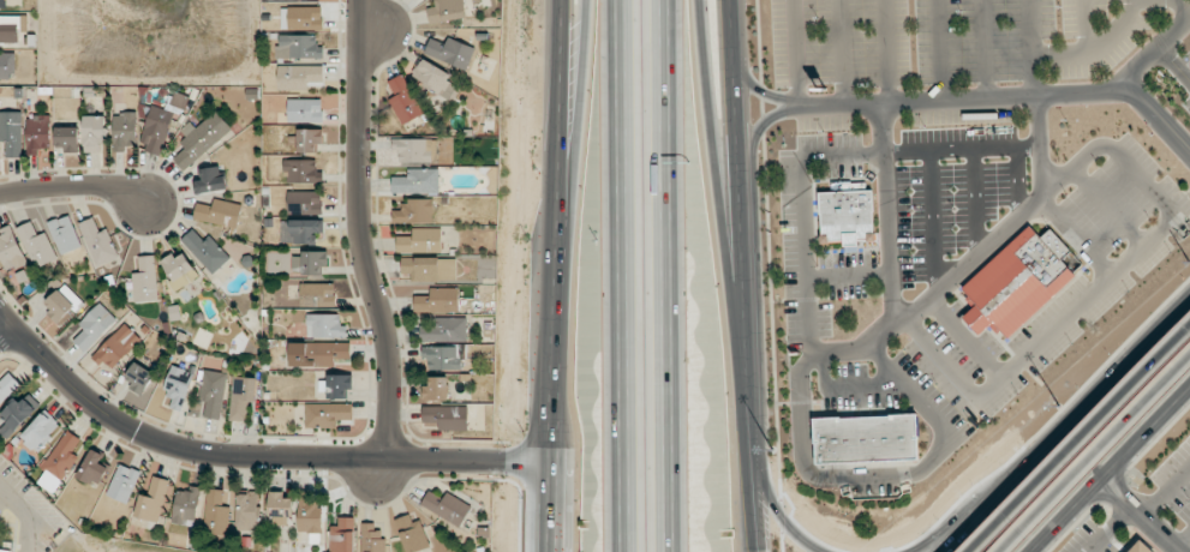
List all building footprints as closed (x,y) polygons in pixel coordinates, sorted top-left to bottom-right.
[(427,9),(429,23),(467,19),(465,0),(436,0),(437,8),(427,9)] [(322,6),(282,7),(282,30),(322,29),(322,6)] [(324,58),(324,46),(318,46),(318,35),(277,35),(278,59),(324,58)] [(430,39),(424,53),(467,71),(476,48),(448,37),(445,45),(430,39)] [(0,52),(0,79),(14,80),(15,53),(0,52)] [(451,74),(422,58),(411,79),(450,100),(458,87),(448,81),(451,74)] [(278,90),(307,91),(307,82),(323,82),(324,66),(279,65),(278,90)] [(403,125),(425,114),(403,74),(388,82),(396,96),(389,100),(403,125)] [(142,142),(148,143),(146,152),(164,155),(172,113),(185,115),(189,95),(171,91),(168,108),(150,105),(142,142)] [(288,122),(323,122),(322,99),(288,99),(288,122)] [(232,128),(216,110),(180,143),(185,149),(173,159),(185,171),(232,128)] [(7,141),(7,157),(22,157),(24,112),(0,111),(0,141),(7,141)] [(137,113),(113,114),(114,152),(127,152),(126,142),(138,142),(137,113)] [(84,116),(85,152),(101,151),(101,139),(106,139),(106,115),(84,116)] [(39,155),(39,149),(51,149),(50,116),(27,116),(28,156),(39,155)] [(55,150),(79,151),(80,125),(56,125),(55,150)] [(321,152),(321,129),(298,129),(298,152),(321,152)] [(393,151),(399,151),(400,162),(435,162),(435,139),(393,139),(393,151)] [(317,160),(285,160),(285,182),(317,182),(317,160)] [(202,168),(203,181),(194,181),(195,192),(226,191),(225,167),(202,168)] [(439,169),(408,168),(408,176),(392,176),(392,192),(439,193),(439,169)] [(875,188),(820,190),(821,245),(877,245),(875,188)] [(288,213),(322,213),(322,191),(288,191),(288,213)] [(212,206),(197,202),(194,218),(237,228),(242,205),(214,198),(212,206)] [(433,223),(434,200),(403,200),(403,210),(392,210),(392,223),(433,223)] [(49,223),(62,255),(82,246),(69,215),(49,223)] [(80,223),(96,267),(119,258),(108,229),(100,232),(94,217),(80,223)] [(317,243),(317,232),(324,233),(324,220),(282,220),(281,243),(317,243)] [(47,232),(38,235),(33,221),(19,226),(34,268),(57,260),(47,232)] [(961,288),(976,305),(963,317),(980,335),(994,322),(1009,337),(1078,274),(1069,263),(1077,256),(1052,227),(1042,236),(1030,223),(961,288)] [(7,272),(28,264),(12,227),(0,233),(0,256),(7,272)] [(397,251),(441,251),(442,228),(413,228),(413,236),(397,236),(397,251)] [(183,238),(211,274),(231,259),(212,235),(204,241),(194,229),(183,238)] [(163,261),(172,281),(171,282),(174,290),(199,279),(185,250),(163,261)] [(328,251),(302,252),(302,257),(292,257),(292,274),(322,274),(322,266),(328,266),(328,251)] [(133,273),(134,302),(158,301),(156,255),(139,256),(140,272),(133,273)] [(456,258),(401,258),(401,276),(411,276),(411,281),(456,281),(456,258)] [(300,306),(335,307),(335,283),(301,283),(300,306)] [(45,303),(52,310),(48,314),(59,326),(84,302),(66,284),(45,303)] [(430,288),(430,295),(414,296),(414,312),(459,312),(459,288),(430,288)] [(117,319),(99,303),(79,324),(85,330),(74,341),(86,352),(117,319)] [(308,337),(347,337),(347,324),(341,324),(340,314),(307,314),(308,337)] [(467,318),(421,317),(421,341),(467,342),(467,318)] [(111,371),(142,338),(125,323),(94,355),(111,371)] [(351,342),(306,343),(306,366),(335,366),(335,359),(351,359),(351,342)] [(468,346),(423,346),(422,360),(430,360),(430,370),(462,370),(462,360),(467,360),(468,346)] [(130,388),(142,395),(155,373),(135,362),(126,378),(134,382),(130,388)] [(193,371),(171,366),(165,394),(173,395),(170,408),(185,411),(193,371)] [(227,373),(203,370),(200,400),(207,401),(206,417),(222,419),(227,373)] [(20,383),(9,373),(0,382),(0,405),(20,383)] [(353,389),(353,374),(328,375),(328,399),(348,398),(347,389),(353,389)] [(257,377),(232,377),(231,421),(247,421),(247,401),(256,401),(257,377)] [(448,400),(448,377),(429,377),(429,386),(423,386),(423,400),(448,400)] [(41,405),(30,394),(22,403),(17,399),(3,414),(9,420),(0,431),(9,440),(41,405)] [(352,403),(306,404),(306,427),(337,427),(337,420),(353,420),(352,403)] [(468,428),(468,405),(422,406),(423,429),(468,428)] [(45,411),(20,437),(38,453),(63,427),(45,411)] [(814,415),(815,462),(920,460),(919,413),(814,415)] [(102,461),(105,453),(90,448),(78,479),(100,488),(110,464),(102,461)] [(141,472),(120,463),(107,495),(127,504),(141,472)] [(135,516),(161,523),(173,481),(154,476),(148,496),(141,494),(135,516)] [(174,523),(197,526),(200,486),(177,484),(174,523)] [(224,536),(232,491),(211,488),(203,532),(224,536)] [(284,491),(270,491),(271,526),(294,526),(293,498),(285,498),(284,491)] [(421,505),(460,527),(472,506),(447,492),(443,499),(429,491),(421,505)] [(238,492),(237,530),(258,530),(259,493),(238,492)] [(431,547),(420,519),(413,522),(410,514),(395,520),(407,551),(416,551),(431,547)] [(338,517),(338,526),(331,525),(330,551),(354,551),(355,517),(338,517)] [(385,531),(375,531),(375,523),(362,523),(362,551),(385,551),(385,531)] [(1134,542),(1125,551),(1144,551),(1134,542)]
